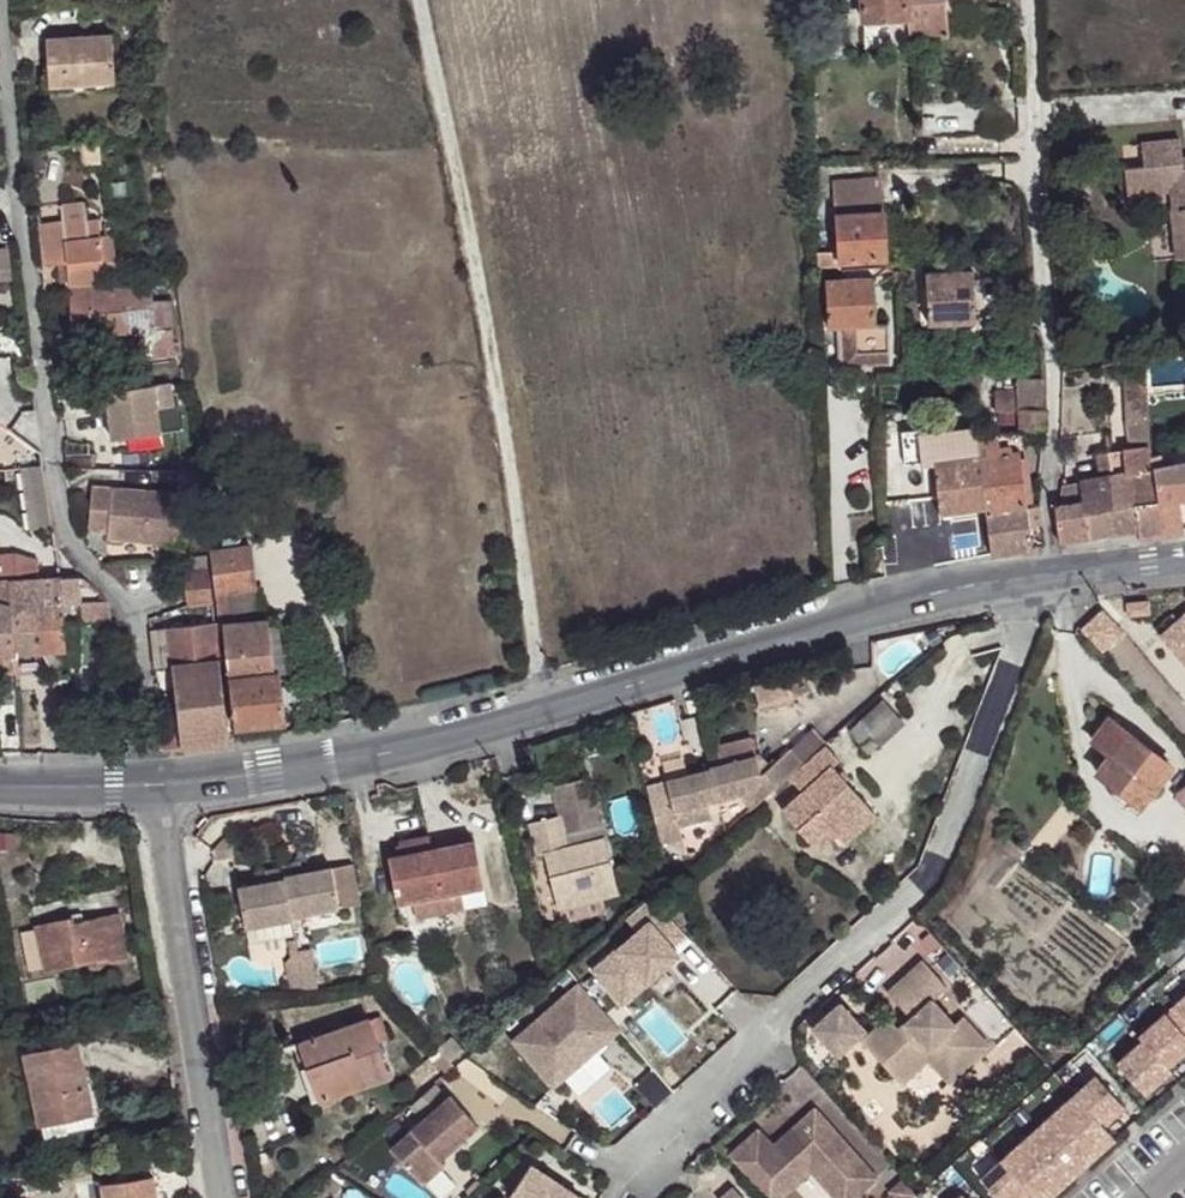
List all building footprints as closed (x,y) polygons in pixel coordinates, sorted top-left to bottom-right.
[(908,20),(907,0),(861,0),(862,23),(908,20)] [(908,20),(910,39),(948,37),(945,0),(907,0),(908,20)] [(112,35),(46,39),(48,87),(114,83),(112,35)] [(1183,169),(1182,158),(1180,140),(1142,144),(1144,167),(1124,169),(1127,195),(1170,191),(1184,189),(1184,169),(1183,169)] [(97,141),(84,144),(86,158),(91,161),(100,160),(97,141)] [(82,166),(100,164),(100,160),(91,161),(86,158),(84,144),(79,145),(82,166)] [(880,180),(832,183),(837,250),(817,252),(818,267),(838,266),(837,262),(885,260),(880,180)] [(1172,210),(1184,209),(1184,189),(1170,191),(1172,210)] [(62,223),(87,220),(85,203),(60,207),(62,223)] [(1172,210),(1177,259),(1184,258),(1184,209),(1172,210)] [(104,271),(116,269),(112,236),(99,237),(89,238),(87,222),(87,220),(62,223),(38,226),(43,266),(58,264),(66,263),(68,282),(69,288),(97,286),(95,276),(104,275),(104,271)] [(87,222),(89,238),(99,237),(97,221),(87,222)] [(68,282),(66,263),(58,264),(61,283),(68,282)] [(948,272),(926,273),(928,323),(975,321),(972,271),(968,271),(968,264),(948,265),(948,272)] [(173,355),(171,301),(151,302),(150,271),(138,272),(139,288),(114,289),(114,285),(97,286),(69,288),(71,331),(101,329),(101,334),(143,333),(143,340),(140,340),(142,360),(173,355)] [(874,324),(872,278),(825,280),(827,327),(844,326),(846,365),(888,363),(887,323),(874,324)] [(1104,351),(1102,341),(1087,344),(1089,354),(1104,351)] [(1125,386),(1146,385),(1145,363),(1125,364),(1125,386)] [(1047,430),(1045,381),(1017,381),(1017,391),(995,391),(995,412),(1019,412),(1019,429),(1047,430)] [(173,408),(170,384),(94,394),(96,412),(108,410),(112,439),(160,433),(157,410),(173,408)] [(1149,427),(1146,385),(1125,386),(1128,428),(1149,427)] [(1137,539),(1164,535),(1157,499),(1151,455),(1149,427),(1128,428),(1130,450),(1107,453),(1111,474),(1118,473),(1117,477),(1063,486),(1061,506),(1054,508),(1059,543),(1109,536),(1136,531),(1137,539)] [(940,514),(986,507),(977,441),(976,428),(919,435),(919,431),(902,433),(905,465),(921,464),(921,466),(934,464),(940,514)] [(986,507),(986,513),(1026,508),(1018,451),(1011,452),(1010,446),(998,448),(997,438),(977,441),(986,507)] [(1151,455),(1157,499),(1164,535),(1182,532),(1177,501),(1184,500),(1184,449),(1151,455)] [(1111,474),(1107,453),(1096,455),(1099,476),(1111,474)] [(53,528),(44,466),(20,470),(29,532),(53,528)] [(177,473),(176,488),(188,489),(188,474),(177,473)] [(185,494),(92,487),(88,531),(108,533),(107,539),(181,545),(185,494)] [(1026,508),(986,513),(992,555),(1046,547),(1039,506),(1026,508)] [(248,546),(210,550),(219,626),(223,625),(235,728),(285,723),(278,674),(275,675),(268,621),(249,623),(246,593),(254,592),(248,546)] [(24,580),(24,578),(38,577),(37,560),(15,554),(0,555),(0,581),(24,580)] [(187,608),(213,606),(208,560),(182,562),(187,608)] [(78,578),(60,579),(60,578),(37,579),(39,605),(35,605),(41,653),(51,673),(65,671),(67,671),(62,605),(80,604),(79,589),(78,579),(78,578)] [(13,655),(14,655),(41,653),(35,605),(39,605),(37,579),(24,580),(0,581),(0,601),(10,604),(13,655)] [(78,579),(79,589),(89,588),(88,583),(82,579),(78,579)] [(16,674),(14,655),(13,655),(10,604),(0,601),(0,675),(16,674)] [(105,603),(80,604),(81,623),(110,622),(110,612),(105,603)] [(1168,630),(1180,643),(1172,649),(1184,664),(1184,614),(1168,630)] [(180,749),(228,743),(214,624),(151,631),(155,668),(173,666),(177,712),(179,726),(172,727),(160,728),(163,749),(180,749)] [(1172,649),(1180,643),(1168,630),(1161,636),(1172,649)] [(51,673),(54,693),(68,691),(65,671),(51,673)] [(784,677),(753,685),(757,699),(787,691),(784,677)] [(807,679),(788,686),(791,694),(810,687),(807,679)] [(641,711),(631,714),(634,724),(644,721),(641,711)] [(172,727),(179,726),(177,712),(170,713),(172,727)] [(1172,764),(1110,717),(1092,740),(1110,754),(1097,771),(1114,785),(1109,792),(1127,806),(1133,799),(1141,805),(1172,764)] [(810,730),(789,749),(801,763),(823,744),(810,730)] [(826,746),(790,778),(802,791),(781,810),(817,850),(835,835),(867,806),(832,767),(839,761),(826,746)] [(756,755),(709,767),(710,769),(718,799),(739,794),(751,809),(802,764),(801,763),(789,749),(761,775),(756,755)] [(670,798),(650,803),(661,844),(682,838),(678,826),(711,818),(710,814),(720,811),(718,799),(710,769),(666,780),(666,781),(670,798)] [(557,908),(559,907),(600,897),(617,893),(604,838),(570,846),(566,833),(601,825),(589,777),(551,786),(558,816),(528,823),(536,855),(544,853),(557,908)] [(666,781),(646,786),(650,803),(670,798),(666,781)] [(1175,795),(1184,806),(1184,786),(1175,795)] [(867,806),(835,835),(844,845),(876,816),(867,806)] [(228,832),(211,850),(213,860),(233,856),(228,832)] [(401,855),(431,849),(428,835),(398,841),(401,855)] [(474,841),(431,849),(442,913),(464,908),(460,891),(483,886),(474,841)] [(415,918),(442,913),(431,849),(401,855),(388,858),(397,903),(412,900),(415,918)] [(300,861),(282,864),(283,867),(291,916),(338,908),(331,869),(325,870),(302,874),(301,870),(300,861)] [(355,865),(331,869),(338,908),(362,904),(355,865)] [(245,885),(237,886),(244,927),(292,919),(291,916),(283,867),(265,870),(266,877),(267,881),(245,885)] [(483,886),(460,891),(464,908),(486,904),(483,886)] [(600,897),(559,907),(563,920),(604,910),(600,897)] [(72,917),(35,925),(44,970),(109,957),(110,960),(128,957),(119,913),(83,921),(73,923),(72,917)] [(1116,913),(1111,921),(1118,927),(1124,920),(1116,913)] [(72,917),(73,923),(83,921),(81,914),(72,916),(72,917)] [(34,923),(21,924),(24,965),(37,965),(34,923)] [(298,959),(303,989),(317,987),(308,934),(294,937),(294,940),(298,959)] [(1154,950),(1167,966),(1184,951),(1184,934),(1174,943),(1169,937),(1154,950)] [(290,956),(285,962),(298,959),(294,940),(287,941),(290,956)] [(304,991),(303,989),(298,959),(285,962),(291,993),(304,991)] [(887,1016),(861,1040),(896,1078),(928,1049),(948,1072),(964,1057),(969,1063),(989,1045),(962,1016),(954,1023),(932,1000),(946,986),(922,960),(888,992),(911,1017),(898,1029),(887,1016)] [(579,984),(514,1040),(553,1085),(618,1028),(579,984)] [(1116,1061),(1143,1093),(1170,1069),(1167,1066),(1184,1050),(1184,993),(1173,1004),(1175,1007),(1166,1014),(1164,1012),(1138,1035),(1141,1039),(1116,1061)] [(819,1007),(805,1020),(837,1055),(865,1030),(839,1002),(826,1014),(819,1007)] [(378,1016),(299,1043),(307,1066),(300,1068),(311,1100),(319,1098),(319,1099),(388,1076),(376,1042),(386,1038),(378,1016)] [(438,1049),(439,1050),(451,1062),(463,1051),(451,1037),(438,1049)] [(24,1052),(40,1126),(43,1125),(92,1114),(91,1106),(76,1041),(24,1052)] [(928,1049),(896,1078),(901,1083),(927,1059),(948,1082),(969,1063),(964,1057),(948,1072),(928,1049)] [(451,1062),(439,1050),(431,1057),(447,1073),(455,1066),(451,1062)] [(978,1176),(998,1197),(1022,1197),(1030,1191),(1035,1197),(1045,1197),(1054,1190),(1043,1177),(1055,1166),(1067,1179),(1085,1163),(1073,1150),(1086,1139),(1097,1152),(1114,1137),(1103,1126),(1124,1107),(1094,1074),(978,1176)] [(433,1085),(411,1104),(423,1118),(391,1147),(423,1184),(443,1165),(439,1160),(477,1126),(449,1095),(445,1099),(433,1085)] [(92,1114),(43,1125),(45,1137),(104,1124),(100,1104),(91,1106),(92,1114)] [(823,1117),(814,1108),(803,1118),(811,1128),(823,1117)] [(755,1185),(778,1165),(791,1179),(806,1165),(811,1171),(835,1197),(854,1197),(877,1178),(823,1117),(811,1128),(803,1118),(772,1145),(758,1129),(729,1155),(755,1185)] [(1086,1139),(1073,1150),(1085,1163),(1097,1152),(1086,1139)] [(530,1164),(509,1195),(514,1197),(582,1197),(530,1164)] [(755,1185),(767,1197),(781,1197),(811,1171),(806,1165),(791,1179),(778,1165),(755,1185)] [(1055,1166),(1043,1177),(1054,1190),(1067,1179),(1055,1166)] [(102,1183),(101,1183),(103,1197),(156,1197),(152,1175),(114,1181),(102,1183)] [(889,1192),(894,1197),(913,1197),(916,1195),(903,1180),(889,1192)] [(733,1187),(720,1197),(742,1197),(733,1187)]
